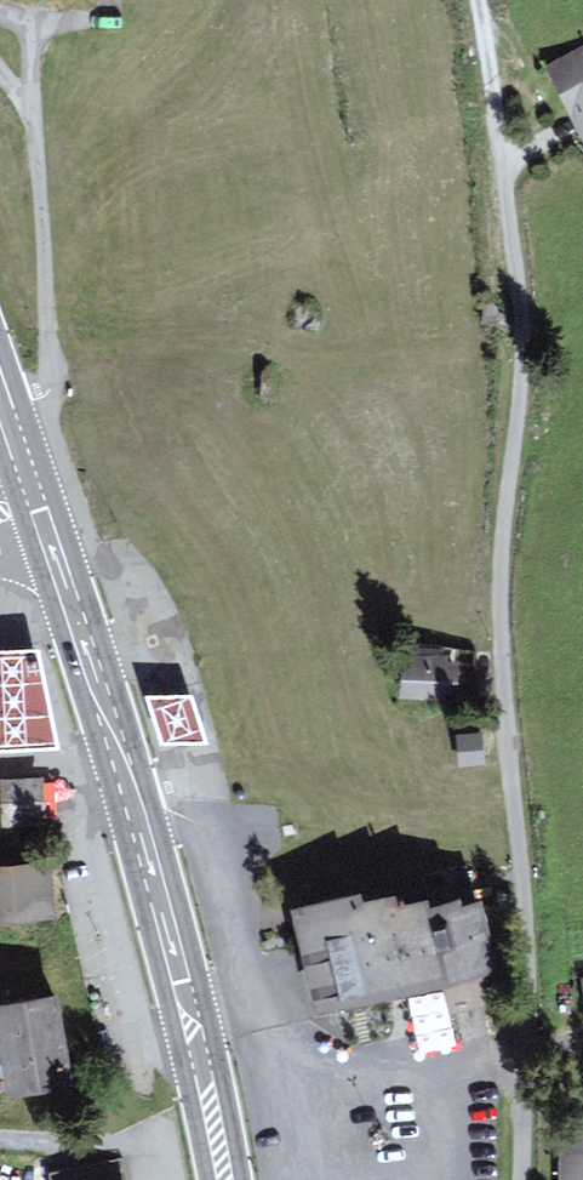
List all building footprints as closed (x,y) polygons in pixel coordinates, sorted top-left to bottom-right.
[(550,64),(575,115),(582,129),(582,47),(550,64)] [(37,652),(0,653),(0,745),(58,742),(37,652)] [(455,695),(457,663),(445,662),(445,655),(407,653),(405,693),(455,695)] [(207,742),(192,696),(148,697),(163,742),(207,742)] [(481,747),(479,734),(458,736),(460,764),(482,762),(481,747)] [(43,817),(41,777),(3,779),(5,818),(43,817)] [(48,860),(0,862),(0,913),(51,910),(48,860)] [(442,970),(491,958),(479,909),(459,914),(457,906),(430,912),(427,902),(400,909),(397,896),(365,904),(362,893),(296,909),(319,1001),(392,983),(442,970)] [(54,998),(0,1009),(0,1025),(7,1059),(13,1090),(70,1078),(54,998)] [(559,1130),(560,1179),(582,1179),(582,1130),(559,1130)] [(118,1164),(54,1176),(55,1179),(121,1179),(118,1164)]
